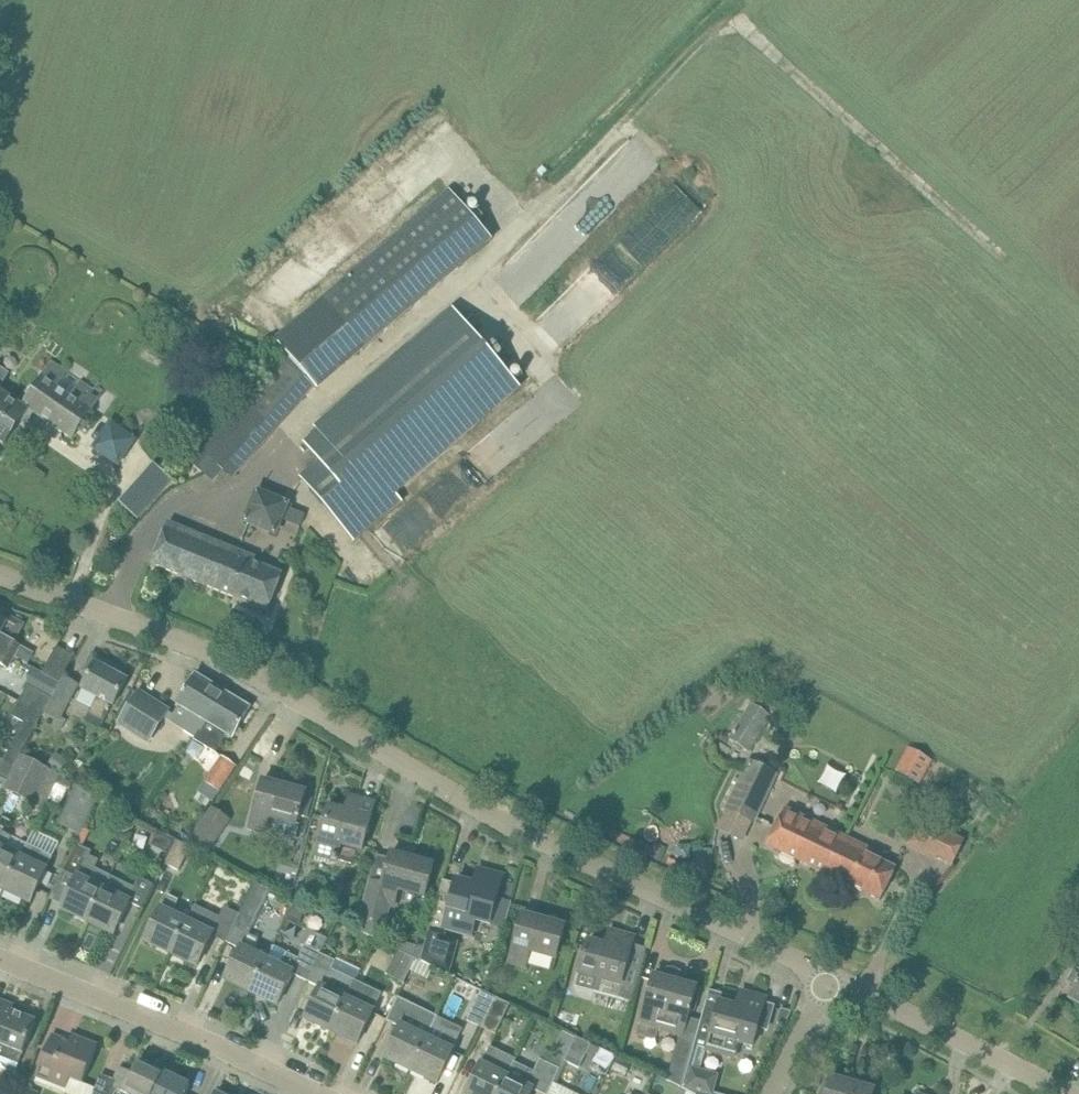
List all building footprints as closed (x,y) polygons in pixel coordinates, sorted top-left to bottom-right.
[(455,187),(373,258),(414,305),(496,234),(455,187)] [(679,205),(661,219),(672,234),(699,213),(686,197),(677,204),(679,205)] [(309,247),(271,282),(289,301),(327,266),(309,247)] [(373,258),(321,302),(362,349),(414,305),(373,258)] [(362,349),(321,302),(280,338),(321,385),(362,349)] [(321,464),(302,481),(354,541),(402,500),(394,491),(517,384),(455,312),(317,431),(320,433),(306,446),(309,449),(321,464)] [(285,359),(185,471),(206,490),(223,469),(234,479),(316,387),(285,359)] [(80,381),(76,386),(64,377),(67,373),(52,362),(23,406),(0,390),(0,443),(5,446),(29,409),(72,438),(101,395),(80,381)] [(92,443),(119,464),(139,440),(112,418),(92,443)] [(154,462),(119,502),(138,519),(173,479),(154,462)] [(275,533),(286,506),(259,495),(248,522),(275,533)] [(168,523),(160,543),(152,563),(268,611),(282,576),(254,564),(257,559),(168,523)] [(14,656),(20,645),(14,642),(24,624),(6,614),(3,619),(0,617),(0,649),(14,656)] [(57,647),(43,672),(60,682),(63,677),(74,656),(57,647)] [(14,656),(0,649),(0,665),(7,669),(14,656)] [(88,673),(81,687),(98,696),(89,712),(84,722),(99,729),(104,720),(113,704),(114,704),(117,699),(127,680),(122,677),(114,673),(117,667),(95,655),(92,661),(90,660),(84,671),(88,673)] [(43,672),(43,673),(50,677),(41,693),(28,686),(20,701),(44,714),(44,713),(60,682),(43,672)] [(225,703),(230,695),(195,673),(177,705),(179,706),(173,715),(199,730),(199,729),(202,731),(207,722),(217,706),(220,707),(223,702),(225,703)] [(60,682),(44,713),(59,721),(77,684),(63,677),(60,682)] [(139,691),(119,722),(149,741),(169,710),(139,691)] [(232,737),(239,726),(251,707),(230,695),(225,703),(223,702),(220,707),(217,706),(207,722),(202,731),(199,729),(199,730),(195,737),(194,738),(217,752),(227,734),(232,737)] [(20,701),(12,715),(24,722),(17,734),(14,741),(26,748),(43,716),(44,714),(20,701)] [(746,749),(772,717),(754,703),(728,735),(746,749)] [(23,754),(26,748),(7,737),(2,748),(9,751),(3,761),(0,760),(0,777),(8,781),(23,754)] [(920,783),(932,760),(908,747),(896,770),(920,783)] [(61,774),(23,754),(8,781),(9,781),(5,789),(43,808),(48,798),(59,777),(61,774)] [(198,793),(211,801),(236,765),(223,756),(198,793)] [(746,759),(723,807),(754,822),(777,774),(746,759)] [(8,781),(0,777),(0,798),(8,781)] [(73,783),(59,777),(48,798),(60,804),(67,789),(70,790),(73,783)] [(271,817),(294,824),(296,824),(298,818),(300,819),(301,815),(306,817),(311,798),(304,796),(305,792),(303,792),(305,784),(287,779),(285,787),(263,781),(250,827),(267,832),(271,817)] [(81,835),(99,796),(77,785),(58,824),(81,835)] [(328,807),(323,828),(316,852),(337,858),(341,842),(363,848),(369,824),(375,803),(359,799),(355,814),(328,807)] [(213,807),(189,843),(206,853),(229,818),(213,807)] [(785,808),(776,825),(767,845),(829,875),(847,837),(785,808)] [(963,841),(919,820),(907,845),(952,866),(963,841)] [(5,889),(20,857),(5,850),(12,836),(2,831),(0,835),(0,887),(5,889)] [(164,863),(175,839),(157,831),(147,855),(164,863)] [(847,837),(829,875),(880,900),(896,868),(871,857),(874,850),(847,837)] [(164,863),(180,870),(191,846),(175,839),(164,863)] [(63,906),(62,908),(88,921),(110,875),(86,863),(92,851),(82,846),(77,843),(76,845),(72,852),(63,871),(77,878),(63,906)] [(20,857),(5,889),(31,902),(46,870),(45,869),(52,855),(43,850),(42,851),(27,844),(20,857)] [(377,851),(356,927),(380,938),(390,902),(394,904),(399,889),(425,896),(427,886),(433,865),(391,853),(391,855),(377,851)] [(505,928),(506,923),(512,902),(497,898),(503,876),(488,872),(484,887),(457,880),(443,927),(472,935),(476,920),(505,928)] [(110,875),(88,921),(114,934),(124,914),(130,902),(142,908),(154,885),(139,877),(135,887),(120,880),(110,875)] [(242,914),(228,943),(240,948),(225,979),(251,992),(267,960),(250,952),(258,938),(250,934),(271,888),(256,881),(242,914)] [(168,894),(155,920),(145,940),(171,953),(187,921),(171,914),(178,899),(168,894)] [(195,905),(187,921),(171,953),(198,966),(213,935),(228,943),(242,914),(224,906),(219,916),(195,905)] [(556,958),(559,947),(565,926),(523,915),(510,962),(525,966),(530,951),(556,958)] [(422,962),(435,968),(444,932),(430,928),(422,962)] [(588,941),(582,962),(579,973),(600,978),(596,992),(633,1002),(645,954),(630,951),(634,937),(619,933),(615,948),(588,941)] [(292,974),(307,981),(320,953),(305,945),(299,958),(288,952),(281,967),(267,960),(251,992),(277,1005),(292,974)] [(398,949),(386,973),(404,982),(410,970),(416,959),(398,949)] [(305,1018),(331,1031),(356,981),(331,969),(335,960),(320,953),(307,981),(320,987),(305,1018)] [(1074,967),(1066,981),(1076,986),(1070,998),(1071,998),(1072,997),(1078,1000),(1078,969),(1074,967)] [(667,1080),(682,1088),(688,1065),(701,1021),(688,1017),(690,1009),(695,1010),(699,995),(694,994),(696,988),(677,982),(679,975),(658,969),(656,976),(654,976),(641,1023),(637,1035),(653,1040),(657,1037),(659,1030),(680,1037),(667,1080)] [(380,994),(356,981),(331,1031),(357,1044),(380,997),(379,997),(380,994)] [(496,997),(482,990),(468,1020),(482,1027),(496,997)] [(701,1021),(694,1045),(699,1047),(706,1049),(734,1057),(739,1042),(753,1046),(758,1026),(766,1029),(773,1007),(764,1004),(766,999),(750,994),(746,1010),(735,1007),(719,1002),(715,1019),(702,1016),(701,1021)] [(402,1023),(395,1037),(385,1057),(411,1070),(434,1023),(438,1015),(398,996),(389,1016),(402,1023)] [(496,997),(482,1027),(495,1033),(510,1004),(496,997)] [(19,1064),(36,1020),(12,1011),(0,1006),(0,1057),(19,1064)] [(434,1023),(411,1070),(437,1082),(460,1036),(434,1023)] [(83,1083),(90,1065),(98,1045),(73,1035),(70,1041),(52,1034),(44,1054),(35,1076),(66,1088),(70,1079),(83,1083)] [(576,1037),(565,1060),(579,1067),(591,1044),(576,1037)] [(515,1061),(516,1059),(490,1046),(466,1093),(499,1093),(515,1061)] [(612,1068),(625,1076),(631,1065),(618,1058),(612,1068)] [(515,1061),(499,1093),(531,1093),(533,1089),(543,1093),(548,1093),(553,1082),(560,1068),(540,1059),(534,1070),(515,1061)] [(127,1093),(154,1093),(165,1073),(139,1060),(133,1073),(120,1066),(110,1086),(127,1093)] [(682,1088),(695,1093),(714,1093),(715,1092),(719,1073),(701,1069),(694,1067),(688,1065),(682,1088)] [(154,1093),(186,1093),(190,1085),(165,1073),(154,1093)] [(874,1090),(832,1078),(830,1083),(824,1081),(821,1093),(873,1093),(874,1090)] [(553,1082),(548,1093),(578,1093),(553,1082)]
